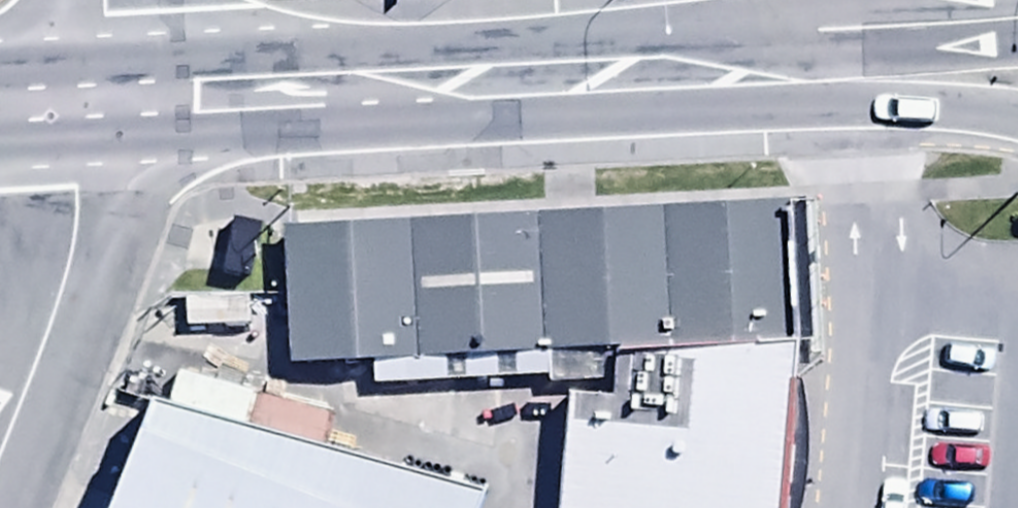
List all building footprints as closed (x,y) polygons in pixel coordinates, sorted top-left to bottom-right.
[(303,224),(310,368),(797,343),(790,199),(303,224)] [(247,295),(258,236),(226,230),(215,289),(247,295)] [(781,373),(630,368),(629,408),(564,405),(560,507),(776,507),(781,373)] [(151,398),(106,507),(481,507),(485,498),(151,398)]
